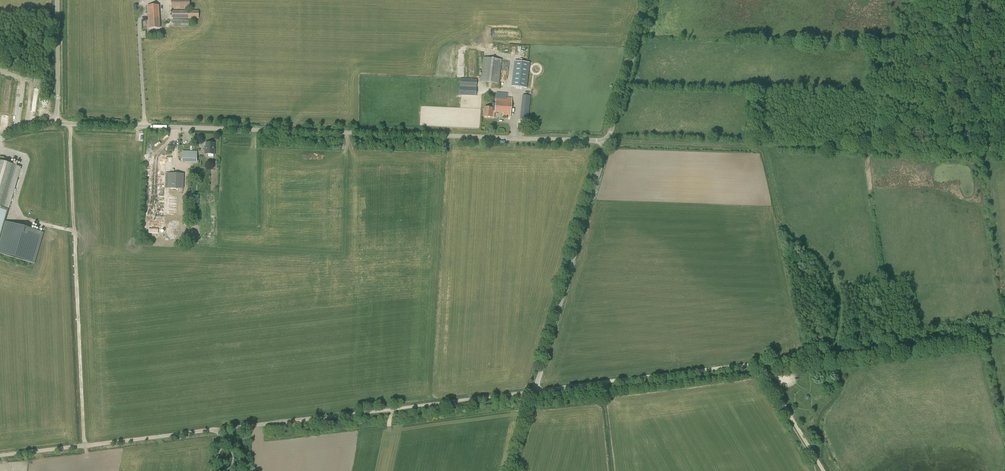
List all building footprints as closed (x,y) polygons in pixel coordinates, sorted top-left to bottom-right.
[(189,0),(171,0),(171,9),(189,9),(189,0)] [(149,28),(160,28),(158,6),(148,6),(149,28)] [(199,19),(199,10),(171,10),(171,19),(199,19)] [(499,84),(502,60),(483,57),(480,81),(499,84)] [(526,89),(528,64),(513,62),(511,87),(526,89)] [(476,96),(476,88),(477,79),(460,78),(459,96),(476,96)] [(510,118),(512,98),(507,98),(507,94),(496,93),(495,103),(492,103),(492,108),(484,107),(484,117),(491,117),(492,112),(495,112),(495,113),(503,113),(502,117),(510,118)] [(529,110),(521,109),(520,119),(522,120),(528,120),(529,110)] [(214,149),(214,143),(205,143),(205,148),(204,148),(204,154),(214,155),(215,149),(214,149)] [(197,163),(197,151),(182,151),(181,162),(197,163)] [(168,173),(167,189),(166,214),(165,214),(166,156),(145,155),(142,229),(148,230),(148,233),(158,233),(158,230),(164,230),(164,217),(166,217),(166,221),(165,236),(176,236),(177,197),(178,197),(178,189),(181,189),(182,174),(168,173)] [(7,209),(20,167),(6,163),(7,159),(0,156),(0,206),(7,209)] [(33,263),(42,232),(3,221),(0,230),(0,253),(33,263)]
